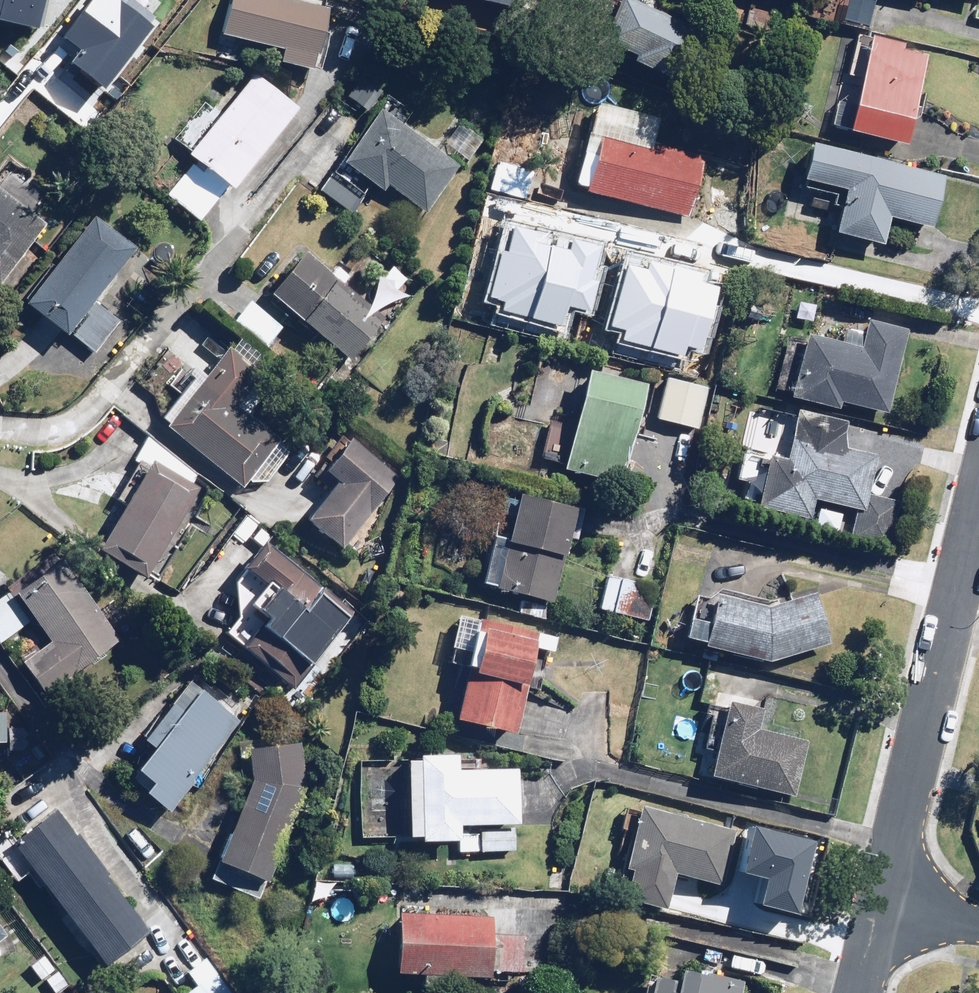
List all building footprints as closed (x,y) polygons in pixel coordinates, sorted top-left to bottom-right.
[(109,70),(137,64),(123,0),(59,0),(76,77),(80,98),(114,90),(109,70)] [(221,35),(285,51),(282,63),(316,71),(332,7),(305,0),(230,0),(221,35)] [(636,0),(619,0),(600,43),(704,89),(725,39),(636,0)] [(817,19),(873,30),(880,0),(821,0),(817,19)] [(909,142),(928,55),(929,49),(858,34),(850,72),(841,71),(829,125),(909,142)] [(197,157),(169,194),(202,219),(230,182),(237,187),(298,106),(255,74),(218,123),(198,107),(173,139),(197,157)] [(384,93),(362,75),(346,95),(369,112),(384,93)] [(375,180),(386,188),(388,185),(429,213),(462,166),(380,109),(323,191),(353,211),(375,180)] [(462,121),(445,143),(457,153),(453,158),(465,167),(486,140),(462,121)] [(576,182),(587,185),(585,191),(692,217),(707,153),(600,128),(599,133),(589,131),(576,182)] [(546,168),(565,170),(569,137),(550,134),(546,168)] [(949,175),(814,140),(803,182),(847,194),(838,228),(887,242),(894,217),(935,228),(949,175)] [(1,285),(49,226),(0,187),(0,283),(1,285)] [(593,220),(557,210),(545,254),(581,264),(593,220)] [(57,257),(23,301),(93,356),(120,322),(95,302),(138,248),(97,215),(61,260),(57,257)] [(666,248),(584,283),(608,340),(690,305),(666,248)] [(301,324),(304,319),(353,360),(407,294),(377,270),(367,282),(341,260),(332,271),(308,251),(273,294),(269,298),(301,324)] [(283,328),(250,300),(232,322),(265,349),(283,328)] [(889,411),(908,330),(868,321),(862,346),(808,333),(793,396),(840,407),(842,400),(889,411)] [(162,418),(168,422),(245,489),(251,481),(271,482),(295,452),(249,415),(284,373),(238,336),(200,382),(195,378),(162,418)] [(183,365),(167,353),(146,382),(162,394),(183,365)] [(649,382),(592,369),(569,468),(626,482),(649,382)] [(708,384),(666,375),(657,420),(699,429),(708,384)] [(812,526),(838,532),(844,507),(856,509),(850,534),(891,544),(901,500),(871,493),(880,454),(845,446),(850,426),(796,414),(786,458),(745,449),(738,479),(749,482),(744,503),(813,519),(812,526)] [(326,455),(334,461),(326,471),(340,481),(310,519),(344,546),(399,478),(354,441),(344,433),(326,455)] [(201,486),(151,459),(124,506),(115,501),(91,544),(151,577),(201,486)] [(496,532),(483,583),(555,602),(580,505),(521,490),(509,535),(496,532)] [(254,601),(272,614),(261,628),(243,615),(227,635),(297,688),(353,614),(265,547),(249,568),(267,583),(254,601)] [(138,627),(126,610),(110,622),(64,558),(0,604),(0,639),(1,640),(31,619),(51,646),(24,665),(45,694),(138,627)] [(642,586),(611,575),(598,608),(630,620),(642,586)] [(770,608),(720,594),(708,644),(771,661),(834,643),(820,594),(770,608)] [(453,689),(463,692),(457,718),(518,733),(541,637),(483,623),(470,620),(453,689)] [(146,735),(158,746),(133,777),(172,809),(243,722),(204,690),(187,711),(174,701),(146,735)] [(712,709),(703,744),(721,749),(714,773),(796,794),(810,741),(758,727),(763,706),(734,699),(730,714),(712,709)] [(301,741),(251,749),(256,782),(224,859),(236,864),(228,885),(262,900),(308,789),(301,741)] [(424,835),(423,840),(461,840),(461,851),(519,851),(520,768),(462,768),(462,754),(424,754),(424,760),(412,760),(412,834),(424,835)] [(636,866),(628,895),(670,907),(679,874),(723,886),(738,829),(642,803),(626,864),(636,866)] [(152,932),(58,806),(13,839),(26,856),(107,965),(152,932)] [(26,856),(13,839),(8,833),(0,839),(0,855),(10,868),(26,856)] [(425,987),(466,988),(466,973),(523,974),(524,935),(495,934),(496,916),(404,914),(403,971),(425,972),(425,987)] [(10,935),(0,922),(0,943),(10,935)] [(208,959),(189,972),(199,986),(189,992),(232,992),(208,959)] [(658,971),(653,992),(741,992),(744,978),(682,963),(679,976),(658,971)]
